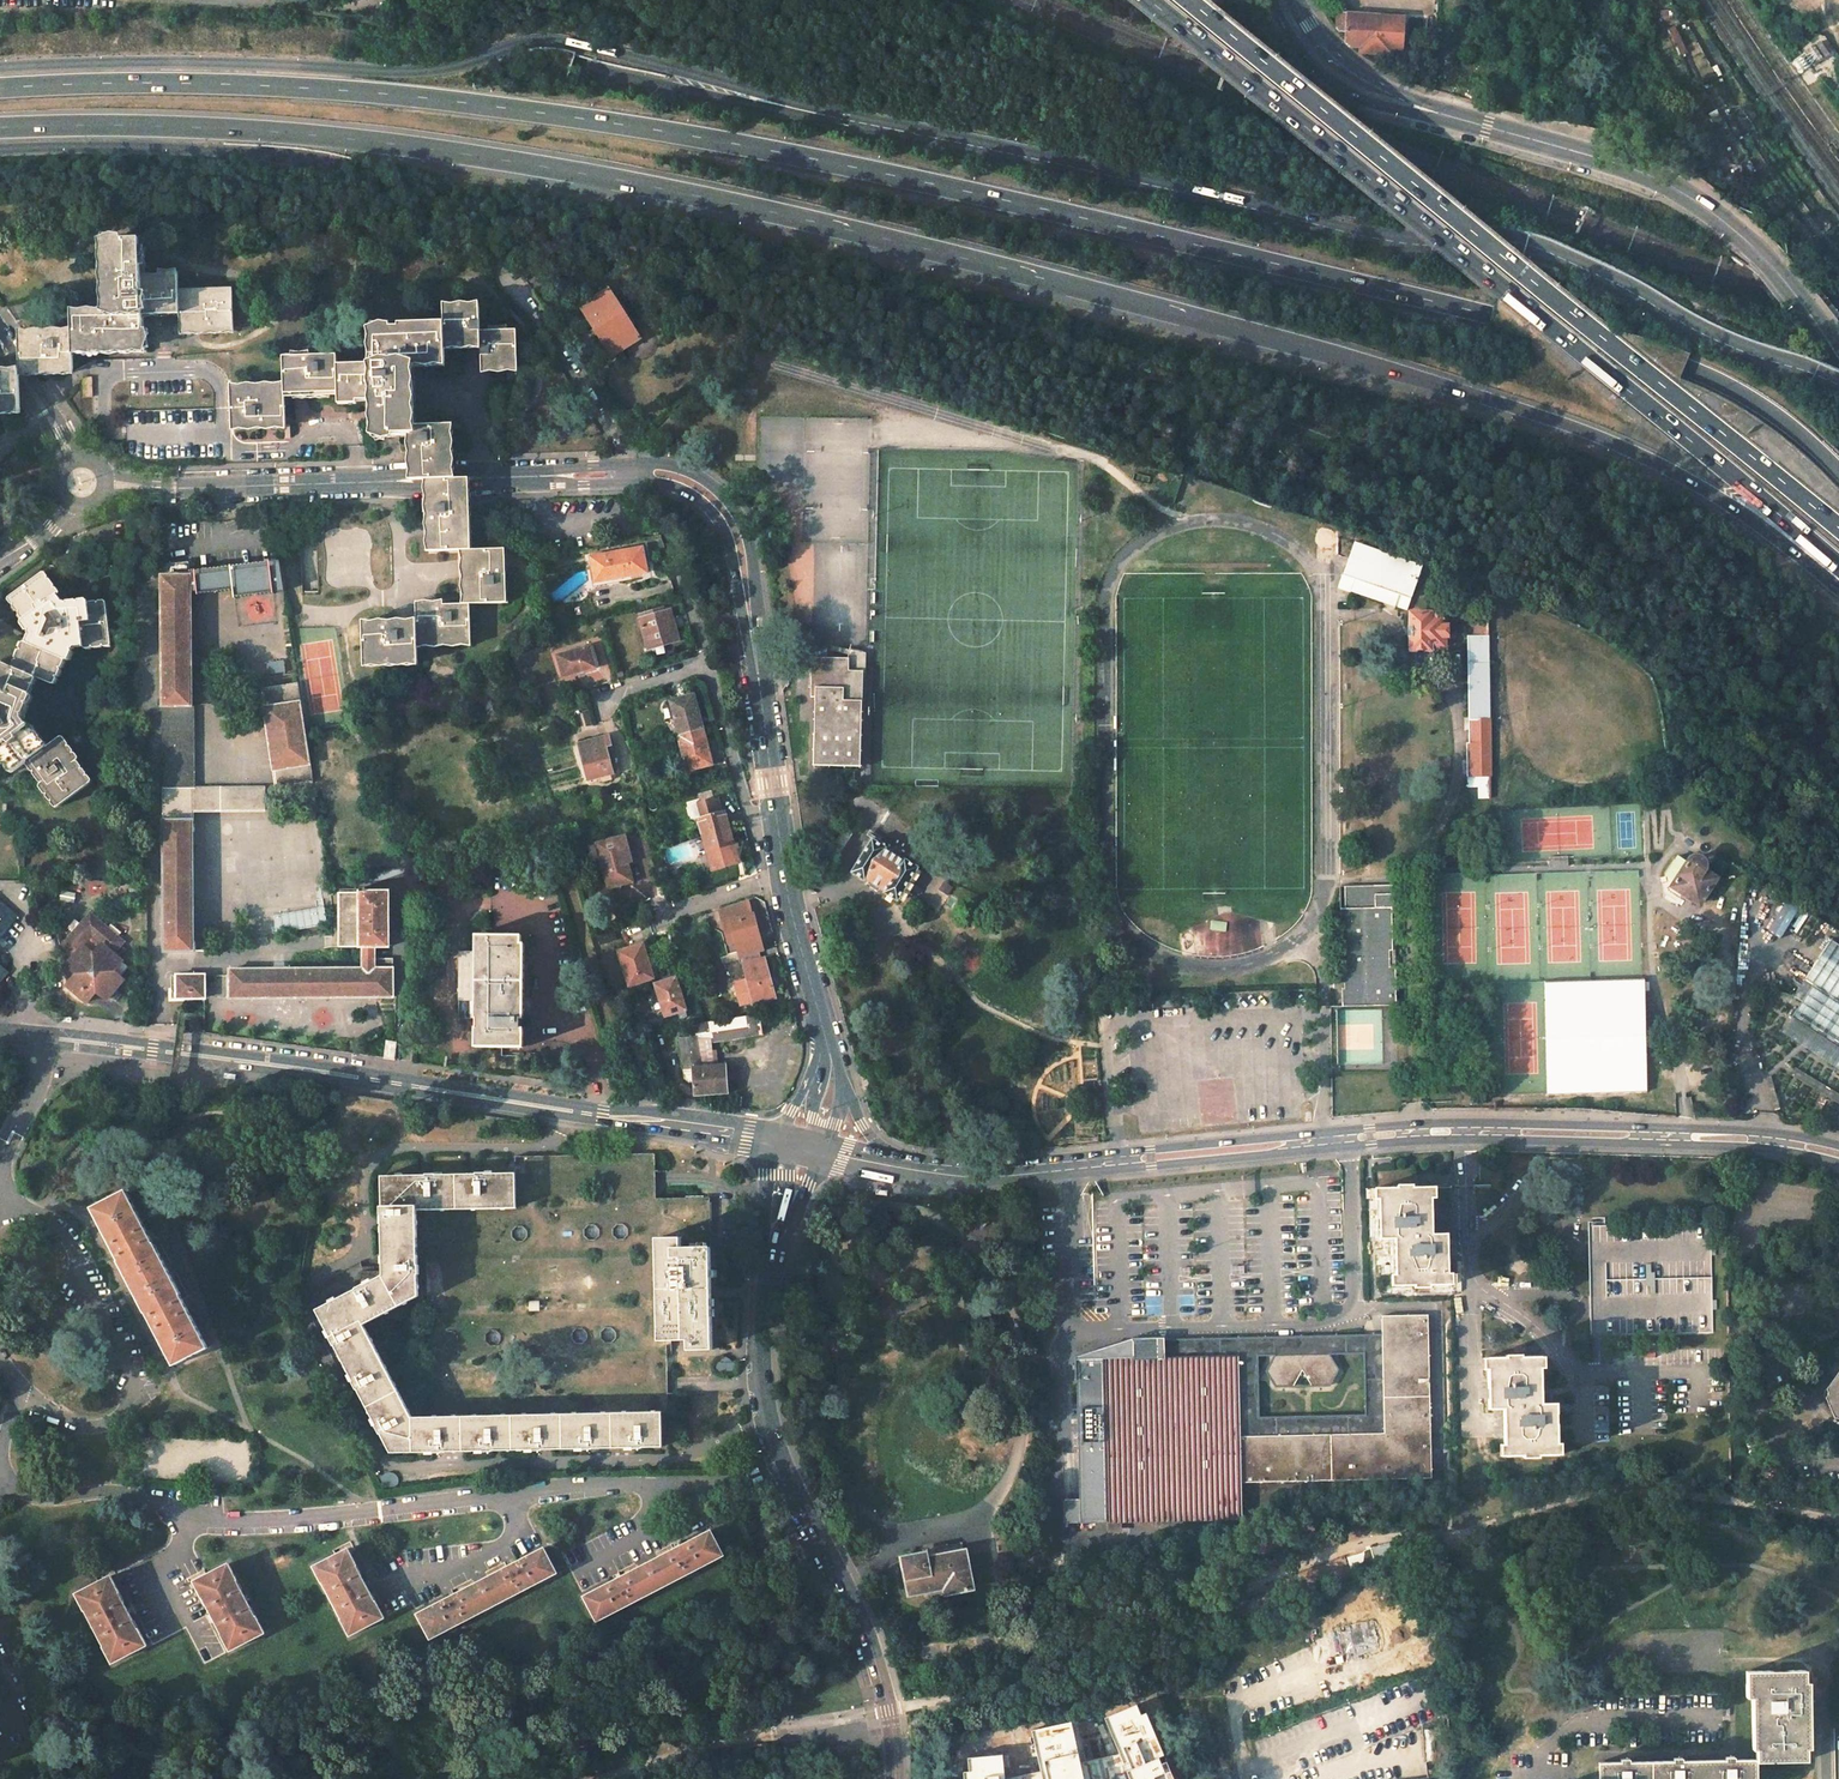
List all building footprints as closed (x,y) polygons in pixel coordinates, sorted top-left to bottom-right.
[(1383,17),(1338,14),(1337,28),(1339,31),(1347,31),(1346,43),(1351,47),(1361,47),(1360,52),(1392,54),(1392,49),(1402,50),(1404,18),(1383,17)] [(1829,55),(1820,42),(1804,53),(1813,66),(1829,55)] [(107,314),(71,315),(72,332),(73,351),(144,348),(143,312),(179,311),(179,293),(178,275),(142,276),(141,240),(105,241),(107,314)] [(607,290),(580,307),(612,356),(640,338),(622,310),(609,289),(607,290)] [(233,291),(179,293),(179,311),(180,330),(234,328),(233,291)] [(479,308),(444,309),(444,326),(445,346),(481,345),(480,331),(479,308)] [(444,326),(372,329),(374,365),(338,366),(339,393),(339,402),(375,401),(375,405),(376,436),(412,435),(412,426),(411,399),(410,363),(445,362),(445,346),(444,326)] [(516,330),(480,331),(481,345),(481,368),(517,367),(516,330)] [(72,332),(27,334),(27,340),(35,351),(35,354),(37,353),(39,353),(39,358),(46,369),(46,371),(73,370),(73,351),(72,332)] [(27,340),(27,334),(18,334),(19,357),(19,372),(28,371),(46,371),(46,369),(39,358),(39,353),(37,353),(35,354),(35,351),(27,340)] [(288,357),(283,358),(284,388),(285,395),(339,393),(338,366),(337,356),(288,357)] [(0,371),(0,385),(4,391),(4,411),(21,410),(20,384),(19,370),(10,371),(0,371)] [(284,388),(231,389),(232,426),(286,424),(285,395),(284,388)] [(449,425),(412,426),(412,435),(412,451),(449,450),(449,425)] [(449,450),(412,451),(413,472),(413,480),(428,480),(451,479),(450,470),(449,450)] [(429,488),(429,509),(466,508),(466,487),(465,478),(451,479),(428,480),(429,488)] [(466,508),(429,509),(431,552),(465,550),(468,550),(466,508)] [(1350,591),(1395,607),(1400,596),(1411,600),(1422,567),(1354,543),(1343,576),(1354,580),(1350,591)] [(642,548),(591,557),(594,580),(619,575),(619,578),(647,573),(642,548)] [(468,550),(465,550),(465,571),(467,604),(470,604),(504,603),(502,569),(502,549),(468,550)] [(40,574),(11,596),(27,618),(24,619),(35,634),(31,645),(28,643),(17,669),(34,677),(51,684),(62,659),(65,660),(72,643),(83,642),(84,645),(111,642),(107,605),(89,607),(89,604),(61,607),(55,598),(57,596),(40,574)] [(191,576),(162,576),(163,706),(192,706),(191,576)] [(467,604),(416,606),(416,624),(417,643),(471,641),(470,604),(467,604)] [(669,608),(639,616),(648,648),(665,643),(678,639),(669,608)] [(1430,614),(1411,614),(1411,627),(1411,637),(1412,649),(1430,649),(1430,647),(1433,647),(1445,647),(1445,637),(1447,637),(1447,626),(1445,626),(1445,615),(1430,615),(1430,614)] [(416,624),(362,626),(364,663),(418,661),(417,643),(416,624)] [(1488,636),(1467,636),(1468,720),(1489,720),(1488,636)] [(589,646),(557,655),(563,676),(595,667),(589,646)] [(863,658),(812,657),(811,697),(815,697),(814,765),(861,767),(863,658)] [(15,771),(29,761),(45,749),(42,745),(28,727),(26,728),(19,719),(30,694),(27,693),(34,677),(17,669),(0,662),(0,751),(15,771)] [(299,684),(262,690),(277,787),(313,781),(306,734),(299,684)] [(693,695),(671,701),(680,735),(702,729),(693,695)] [(192,706),(163,706),(164,821),(192,821),(193,810),(192,787),(192,706)] [(1489,720),(1468,720),(1469,743),(1490,743),(1489,720)] [(680,737),(679,737),(688,771),(712,764),(702,729),(680,735),(680,737)] [(603,737),(579,744),(589,779),(613,773),(603,737)] [(76,761),(59,738),(45,749),(29,761),(45,781),(42,783),(59,806),(89,784),(74,763),(76,761)] [(1469,743),(1467,743),(1467,776),(1480,776),(1490,776),(1490,743),(1469,743)] [(1480,776),(1467,776),(1467,785),(1481,785),(1480,776)] [(1490,776),(1480,776),(1481,785),(1490,785),(1490,776)] [(1658,781),(1650,783),(1657,804),(1664,802),(1658,781)] [(1481,785),(1481,798),(1490,798),(1490,785),(1481,785)] [(265,786),(192,787),(193,810),(265,810),(265,786)] [(717,798),(699,803),(703,818),(698,819),(703,836),(729,828),(725,812),(721,813),(717,798)] [(192,821),(164,821),(165,951),(193,951),(192,821)] [(847,822),(826,857),(836,863),(857,828),(847,822)] [(729,828),(703,836),(707,851),(708,851),(713,867),(730,861),(727,849),(731,848),(730,844),(733,843),(729,828)] [(19,881),(19,880),(19,866),(19,840),(19,829),(3,830),(0,830),(0,881),(19,881)] [(601,858),(609,888),(633,881),(628,863),(627,857),(631,856),(625,836),(589,846),(593,861),(601,858)] [(872,839),(852,872),(865,881),(866,880),(885,891),(884,893),(898,901),(919,867),(905,859),(903,860),(885,849),(886,847),(872,839)] [(1675,857),(1664,875),(1667,890),(1682,901),(1686,895),(1673,887),(1689,862),(1689,861),(1680,855),(1675,857)] [(1699,904),(1716,878),(1714,878),(1703,871),(1704,868),(1704,865),(1703,862),(1702,860),(1698,858),(1695,857),(1693,858),(1691,859),(1689,861),(1689,862),(1673,887),(1686,895),(1699,904)] [(387,870),(360,873),(361,882),(415,876),(415,867),(387,870)] [(1397,888),(1343,889),(1345,1009),(1381,1008),(1399,1008),(1397,888)] [(361,892),(340,892),(340,947),(363,947),(374,947),(389,947),(389,912),(389,892),(366,892),(361,892)] [(18,917),(0,901),(0,938),(18,917)] [(324,907),(273,915),(276,933),(327,925),(324,907)] [(78,956),(69,966),(79,975),(70,986),(91,1004),(100,993),(110,1001),(127,980),(118,972),(127,961),(114,951),(125,939),(91,911),(68,938),(68,945),(68,948),(78,956)] [(753,915),(731,921),(740,955),(759,950),(762,949),(753,915)] [(520,1047),(521,935),(510,936),(499,936),(499,930),(480,930),(479,930),(479,935),(479,951),(459,951),(458,999),(479,999),(479,1018),(479,1047),(502,1047),(520,1047)] [(1831,938),(1794,995),(1801,1001),(1792,1015),(1838,1045),(1838,943),(1831,938)] [(643,944),(619,952),(630,986),(654,978),(643,944)] [(363,968),(230,969),(230,970),(230,998),(393,997),(393,994),(393,968),(375,968),(374,947),(363,947),(363,968)] [(759,950),(741,956),(743,964),(761,959),(759,950)] [(761,959),(743,964),(754,1004),(775,998),(765,958),(761,959)] [(205,975),(171,975),(172,999),(188,998),(205,998),(205,975)] [(676,978),(655,984),(665,1016),(686,1010),(676,978)] [(1545,984),(1547,1096),(1646,1094),(1644,982),(1545,984)] [(780,1012),(761,1015),(763,1029),(782,1026),(780,1012)] [(713,1065),(711,1043),(763,1035),(763,1029),(761,1015),(690,1026),(691,1028),(692,1037),(678,1039),(674,1040),(682,1068),(692,1067),(693,1082),(694,1095),(700,1095),(729,1093),(726,1064),(713,1065)] [(691,1028),(676,1031),(678,1039),(692,1037),(691,1028)] [(663,1034),(648,1037),(650,1047),(665,1045),(663,1034)] [(387,1041),(384,1058),(394,1060),(396,1042),(387,1041)] [(682,1068),(684,1078),(688,1082),(693,1082),(692,1067),(682,1068)] [(866,1072),(859,1074),(865,1094),(871,1092),(866,1072)] [(466,1174),(456,1174),(456,1209),(516,1208),(515,1173),(507,1173),(471,1174),(466,1174)] [(396,1176),(381,1176),(382,1211),(417,1210),(456,1209),(456,1174),(421,1175),(416,1175),(396,1176)] [(1397,1188),(1375,1189),(1375,1200),(1379,1200),(1380,1239),(1395,1239),(1395,1244),(1395,1274),(1392,1275),(1392,1286),(1414,1286),(1414,1288),(1430,1288),(1430,1286),(1453,1285),(1452,1273),(1448,1274),(1448,1242),(1447,1234),(1433,1235),(1432,1217),(1432,1208),(1432,1199),(1436,1199),(1436,1187),(1413,1188),(1413,1185),(1397,1185),(1397,1188)] [(167,1269),(127,1191),(94,1208),(134,1286),(167,1269)] [(710,1197),(660,1198),(661,1238),(681,1238),(681,1248),(700,1247),(700,1243),(707,1243),(707,1247),(711,1247),(710,1197)] [(417,1210),(382,1211),(382,1216),(382,1221),(382,1226),(382,1246),(418,1245),(417,1210)] [(661,1238),(657,1238),(659,1341),(671,1341),(688,1340),(688,1350),(713,1350),(712,1292),(711,1247),(707,1247),(707,1243),(700,1243),(700,1247),(681,1248),(681,1238),(661,1238)] [(418,1245),(382,1246),(383,1256),(383,1263),(383,1270),(383,1275),(399,1306),(419,1296),(418,1245)] [(444,1260),(426,1261),(428,1314),(446,1314),(444,1260)] [(208,1348),(167,1269),(134,1286),(175,1365),(208,1348)] [(356,1289),(330,1303),(346,1334),(364,1324),(399,1306),(383,1275),(356,1289)] [(330,1303),(317,1310),(331,1338),(345,1363),(376,1347),(364,1324),(346,1334),(330,1303)] [(1428,1315),(1382,1316),(1382,1335),(1429,1334),(1428,1315)] [(1382,1335),(1383,1335),(1383,1353),(1429,1352),(1429,1334),(1382,1335)] [(1384,1397),(1383,1361),(1383,1353),(1383,1335),(1374,1335),(1158,1341),(1158,1350),(1158,1359),(1239,1357),(1240,1437),(1259,1436),(1277,1436),(1295,1436),(1312,1435),(1331,1435),(1361,1434),(1385,1433),(1384,1415),(1384,1397)] [(1158,1350),(1158,1341),(1135,1342),(1135,1350),(1135,1359),(1150,1359),(1158,1359),(1158,1350)] [(1135,1350),(1135,1342),(1120,1347),(1110,1350),(1076,1360),(1135,1359),(1135,1350)] [(376,1347),(345,1363),(345,1364),(351,1376),(358,1389),(360,1393),(363,1398),(367,1407),(399,1391),(376,1347)] [(1301,1354),(1275,1355),(1266,1371),(1275,1387),(1293,1386),(1302,1370),(1301,1354)] [(1304,1354),(1301,1354),(1302,1370),(1311,1386),(1329,1385),(1338,1370),(1328,1354),(1304,1354)] [(1506,1357),(1484,1358),(1484,1370),(1488,1370),(1489,1409),(1504,1409),(1504,1413),(1504,1437),(1504,1444),(1500,1444),(1500,1456),(1523,1455),(1523,1458),(1539,1457),(1539,1455),(1561,1454),(1561,1443),(1557,1443),(1557,1432),(1556,1423),(1556,1412),(1556,1403),(1541,1404),(1541,1392),(1541,1386),(1540,1368),(1544,1368),(1544,1357),(1522,1357),(1522,1355),(1506,1355),(1506,1357)] [(1240,1437),(1239,1357),(1158,1359),(1150,1359),(1135,1359),(1076,1360),(1080,1522),(1107,1522),(1108,1522),(1122,1522),(1242,1519),(1241,1483),(1240,1437)] [(1429,1360),(1383,1361),(1384,1397),(1430,1396),(1429,1360)] [(1838,1371),(1825,1389),(1827,1392),(1825,1394),(1827,1397),(1825,1398),(1833,1419),(1836,1419),(1837,1421),(1838,1421),(1838,1371)] [(412,1417),(399,1391),(367,1407),(368,1409),(371,1415),(381,1433),(384,1439),(387,1444),(391,1452),(413,1452),(412,1417)] [(668,1393),(668,1407),(678,1407),(678,1393),(668,1393)] [(1430,1396),(1384,1397),(1384,1415),(1430,1414),(1430,1396)] [(662,1411),(612,1412),(613,1447),(624,1447),(631,1447),(663,1446),(662,1411)] [(612,1412),(562,1414),(563,1448),(594,1448),(601,1448),(613,1447),(612,1412)] [(562,1414),(512,1415),(513,1450),(541,1449),(547,1449),(552,1449),(563,1448),(562,1414)] [(1430,1414),(1384,1415),(1385,1433),(1385,1447),(1431,1445),(1430,1414)] [(462,1415),(412,1417),(413,1452),(442,1451),(453,1451),(463,1451),(462,1415)] [(512,1415),(462,1415),(463,1451),(491,1450),(496,1450),(502,1450),(513,1450),(512,1415)] [(1385,1433),(1361,1434),(1361,1480),(1432,1478),(1431,1445),(1385,1447),(1385,1433)] [(1361,1434),(1331,1435),(1331,1480),(1361,1480),(1361,1434)] [(1312,1435),(1295,1436),(1295,1481),(1313,1481),(1312,1435)] [(1331,1435),(1312,1435),(1313,1481),(1331,1480),(1331,1435)] [(1259,1436),(1240,1437),(1241,1483),(1259,1482),(1259,1436)] [(1277,1436),(1259,1436),(1259,1482),(1277,1482),(1277,1436)] [(1295,1436),(1277,1436),(1277,1482),(1295,1481),(1295,1436)] [(1108,1531),(1122,1531),(1122,1522),(1108,1522),(1108,1531)] [(724,1555),(710,1530),(647,1563),(660,1588),(724,1555)] [(1377,1566),(1414,1555),(1409,1541),(1390,1547),(1389,1543),(1368,1548),(1365,1550),(1363,1553),(1361,1560),(1365,1571),(1377,1567),(1377,1566)] [(557,1573),(544,1547),(480,1581),(494,1606),(557,1573)] [(384,1618),(348,1548),(314,1566),(350,1635),(384,1618)] [(924,1555),(903,1559),(910,1593),(929,1590),(930,1595),(971,1588),(967,1570),(972,1569),(968,1554),(964,1554),(964,1552),(925,1560),(924,1555)] [(265,1633),(229,1563),(194,1581),(230,1650),(265,1633)] [(660,1588),(647,1563),(584,1596),(597,1621),(660,1588)] [(147,1645),(111,1576),(77,1593),(113,1663),(147,1645)] [(494,1606),(480,1581),(417,1614),(430,1639),(494,1606)] [(1805,1671),(1747,1672),(1747,1697),(1752,1697),(1753,1749),(1757,1750),(1757,1760),(1756,1761),(1806,1760),(1806,1748),(1809,1748),(1809,1734),(1809,1726),(1809,1712),(1808,1701),(1808,1694),(1808,1682),(1805,1682),(1805,1671)] [(1035,1701),(1020,1707),(1023,1717),(1039,1711),(1035,1701)] [(1137,1705),(1101,1720),(1125,1778),(1172,1778),(1146,1713),(1141,1715),(1137,1705)] [(1031,1730),(1042,1778),(1084,1778),(1071,1721),(1031,1730)] [(967,1757),(968,1772),(963,1772),(964,1778),(1007,1778),(1005,1754),(967,1757)] [(1704,1761),(1705,1778),(1756,1778),(1756,1761),(1757,1760),(1735,1760),(1735,1757),(1726,1757),(1726,1761),(1704,1761)] [(1652,1762),(1652,1778),(1705,1778),(1704,1761),(1683,1762),(1683,1758),(1674,1758),(1674,1761),(1652,1762)] [(1599,1763),(1599,1778),(1652,1778),(1652,1762),(1630,1762),(1630,1759),(1621,1759),(1621,1763),(1599,1763)]
